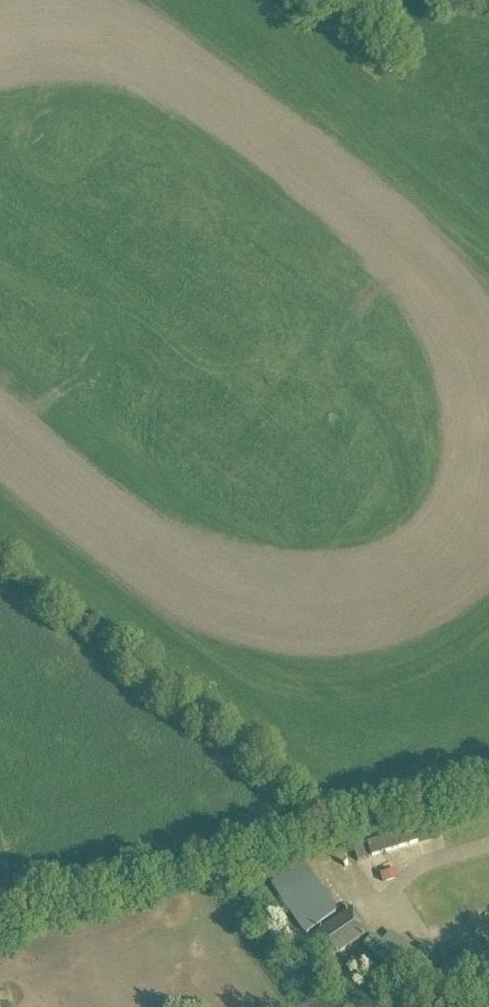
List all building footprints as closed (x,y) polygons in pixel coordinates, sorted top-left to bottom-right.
[(308,932),(338,911),(304,861),(273,882),(308,932)] [(337,955),(371,931),(353,906),(319,930),(337,955)] [(393,929),(383,940),(374,932),(363,944),(402,979),(423,956),(393,929)]
